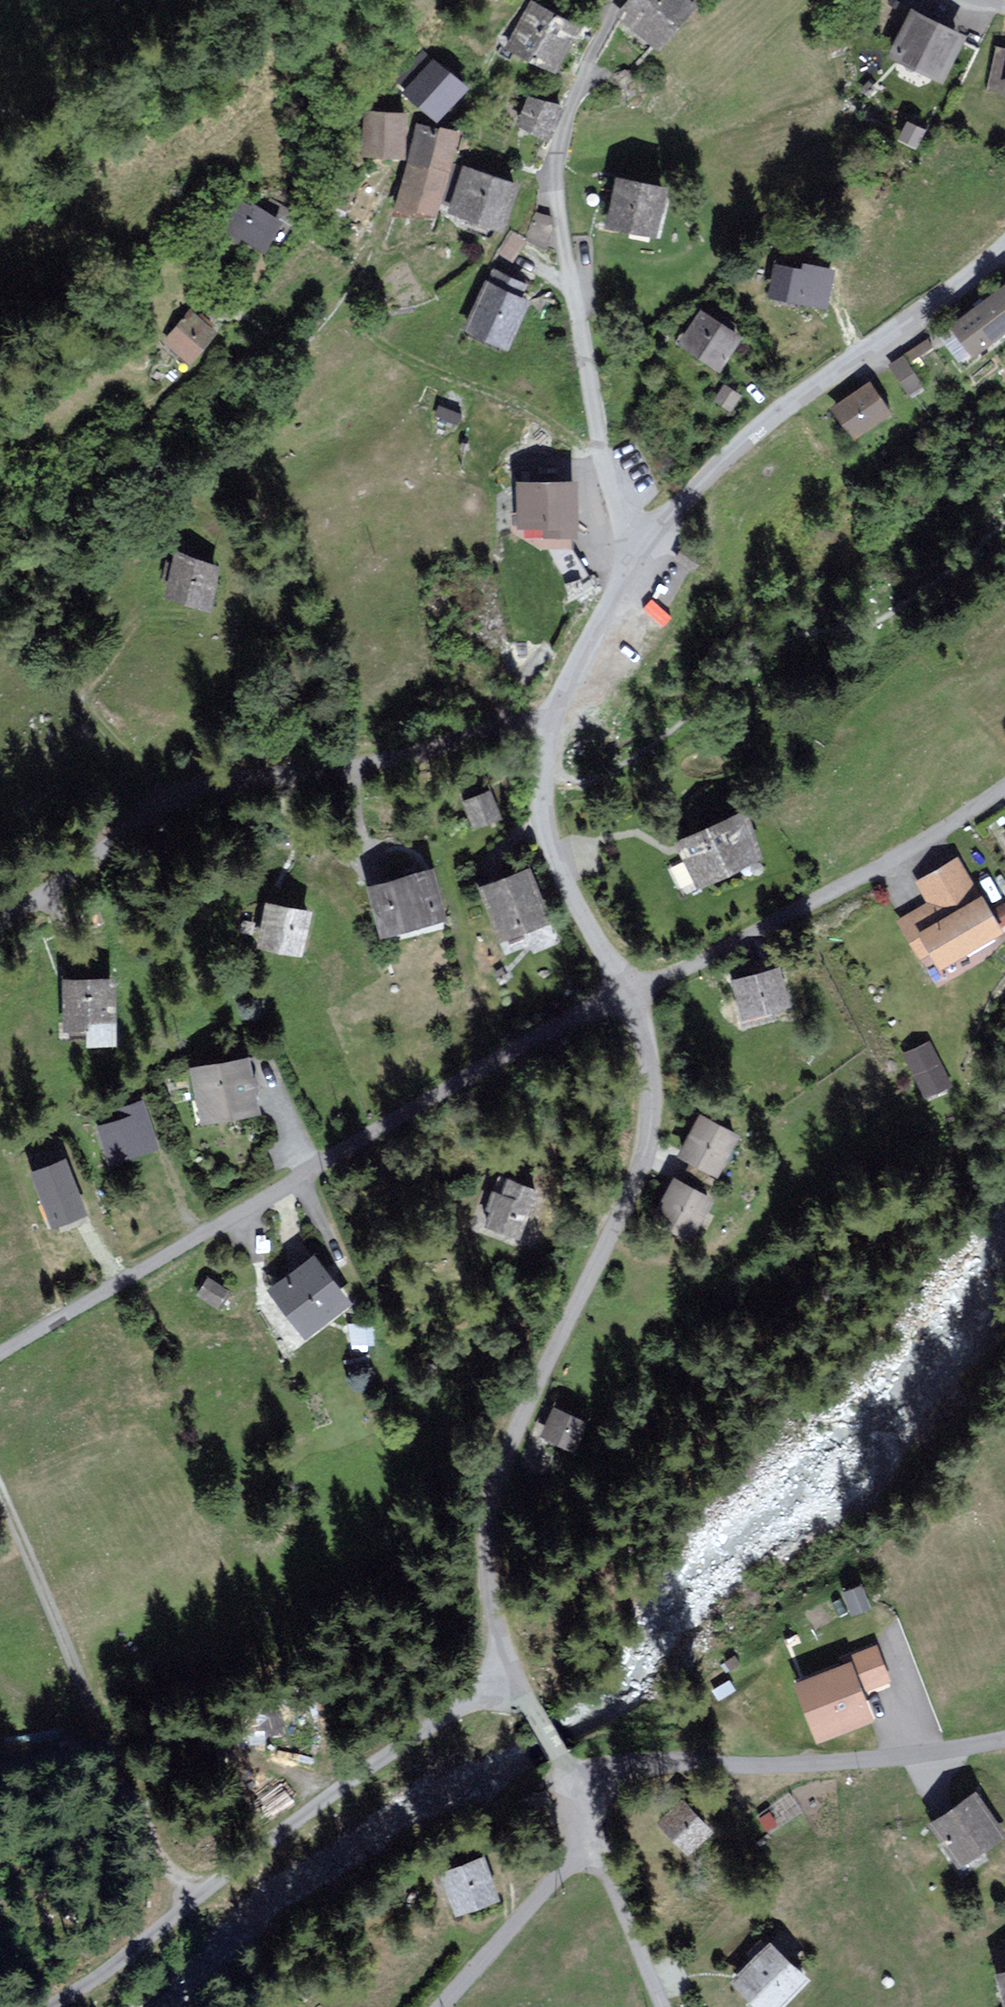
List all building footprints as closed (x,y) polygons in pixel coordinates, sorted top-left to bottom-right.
[(623,10),(662,42),(695,1),(693,0),(631,0),(623,10)] [(511,44),(558,67),(578,25),(531,2),(511,44)] [(914,8),(892,52),(942,76),(964,32),(914,8)] [(862,57),(886,72),(895,57),(885,51),(880,58),(866,50),(862,57)] [(410,89),(436,114),(466,83),(440,58),(410,89)] [(523,124),(546,133),(557,104),(534,95),(523,124)] [(404,151),(404,111),(368,111),(368,151),(404,151)] [(418,124),(410,158),(449,168),(458,134),(418,124)] [(400,201),(439,211),(449,168),(410,158),(400,201)] [(515,181),(468,167),(454,208),(501,223),(515,181)] [(617,175),(608,219),(656,228),(665,185),(617,175)] [(280,215),(249,197),(231,228),(262,246),(280,215)] [(553,219),(538,214),(530,236),(546,241),(553,219)] [(779,262),(774,296),(826,304),(832,269),(779,262)] [(496,269),(469,324),(507,343),(530,297),(521,292),(526,283),(496,269)] [(955,322),(975,349),(1004,327),(1004,285),(955,322)] [(194,307),(166,342),(190,360),(217,325),(194,307)] [(683,342),(721,364),(740,330),(702,309),(683,342)] [(927,342),(896,363),(914,391),(946,370),(927,342)] [(728,384),(717,399),(729,409),(741,393),(728,384)] [(868,385),(837,408),(856,434),(887,411),(868,385)] [(574,481),(522,481),(521,523),(574,523),(574,481)] [(220,565),(178,553),(167,593),(209,604),(220,565)] [(464,798),(474,825),(502,815),(492,788),(464,798)] [(699,883),(761,853),(740,812),(679,841),(699,883)] [(942,962),(1000,929),(982,897),(979,899),(956,860),(918,881),(931,903),(901,920),(921,955),(934,948),(942,962)] [(374,885),(386,930),(442,916),(431,871),(374,885)] [(488,884),(505,934),(545,921),(529,871),(488,884)] [(270,902),(263,941),(303,948),(310,910),(270,902)] [(782,965),(732,977),(742,1020),(792,1008),(782,965)] [(65,978),(66,1029),(115,1028),(114,977),(65,978)] [(902,1050),(920,1099),(953,1087),(936,1039),(902,1050)] [(248,1057),(189,1067),(198,1122),(258,1112),(248,1057)] [(100,1126),(113,1160),(158,1142),(142,1101),(118,1110),(121,1118),(100,1126)] [(702,1112),(680,1154),(720,1174),(742,1133),(702,1112)] [(66,1158),(30,1170),(49,1225),(85,1212),(66,1158)] [(506,1175),(489,1219),(522,1231),(539,1188),(506,1175)] [(715,1198),(678,1175),(652,1219),(689,1241),(715,1198)] [(315,1258),(268,1289),(301,1338),(348,1307),(315,1258)] [(228,1289),(210,1277),(200,1293),(219,1304),(228,1289)] [(588,1420),(557,1407),(546,1432),(577,1446),(588,1420)] [(887,1678),(876,1647),(852,1655),(854,1662),(799,1681),(818,1736),(871,1718),(861,1688),(887,1678)] [(1003,1835),(976,1794),(931,1823),(958,1864),(1003,1835)] [(717,1829),(685,1799),(662,1822),(694,1853),(717,1829)] [(483,1854),(441,1869),(455,1910),(498,1895),(483,1854)] [(772,1939),(733,1977),(762,2006),(784,2006),(812,1980),(772,1939)]
